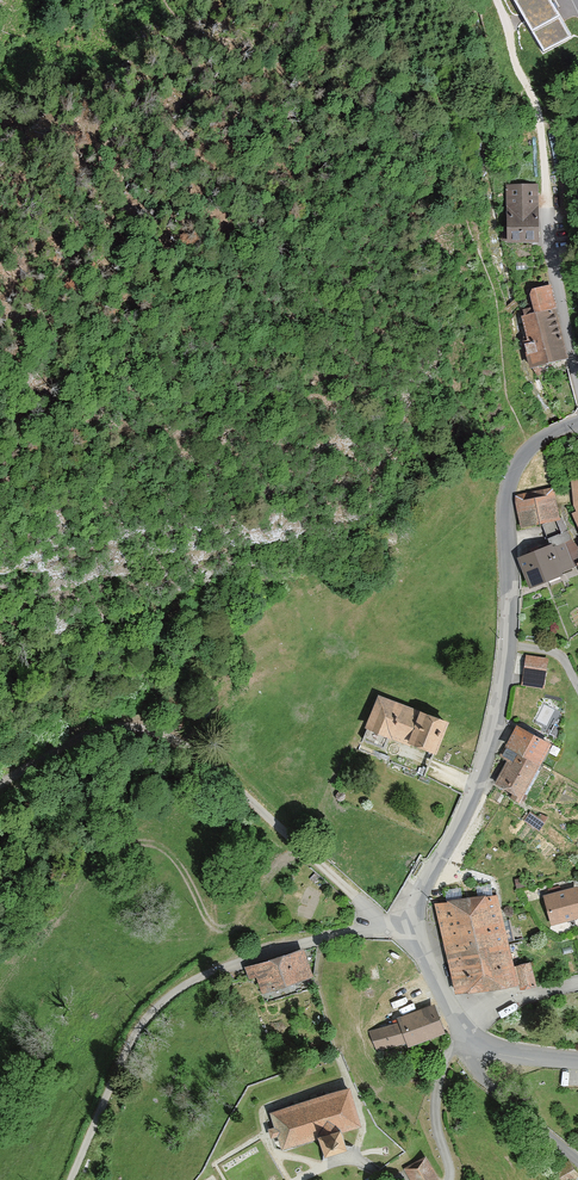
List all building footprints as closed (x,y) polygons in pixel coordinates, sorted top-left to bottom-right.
[(550,0),(513,0),(543,52),(570,37),(550,0)] [(538,243),(538,184),(507,185),(508,244),(538,243)] [(524,341),(530,367),(566,358),(554,311),(557,311),(550,285),(529,290),(533,307),(523,309),(525,315),(522,316),(528,340),(524,341)] [(515,496),(521,525),(542,521),(559,517),(554,488),(515,496)] [(530,588),(561,575),(559,572),(577,565),(577,564),(577,547),(573,539),(571,540),(562,517),(559,517),(542,521),(550,546),(519,558),(530,588)] [(523,685),(543,687),(546,658),(526,655),(523,685)] [(410,741),(435,752),(448,722),(421,710),(420,713),(379,696),(366,727),(368,728),(364,739),(382,746),(386,736),(408,745),(410,741)] [(505,746),(507,747),(539,765),(551,743),(517,725),(505,746)] [(511,797),(520,802),(540,765),(539,765),(507,747),(503,754),(508,758),(495,782),(514,792),(511,797)] [(524,820),(539,831),(545,823),(530,812),(524,820)] [(551,924),(577,917),(577,888),(577,886),(543,895),(551,924)] [(447,954),(509,945),(497,894),(436,903),(447,954)] [(447,954),(460,991),(518,984),(509,945),(447,954)] [(304,950),(247,969),(249,977),(257,975),(262,992),(312,977),(304,950)] [(522,988),(536,984),(530,962),(516,966),(522,988)] [(399,1022),(370,1031),(376,1050),(407,1041),(408,1044),(444,1033),(435,1004),(398,1016),(399,1022)] [(348,1088),(270,1112),(274,1125),(268,1127),(271,1136),(277,1134),(282,1149),(320,1137),(324,1152),(347,1145),(342,1130),(360,1125),(348,1088)] [(412,1179),(439,1179),(425,1157),(405,1168),(412,1179)] [(577,1174),(568,1160),(555,1169),(562,1179),(570,1179),(577,1174)]
